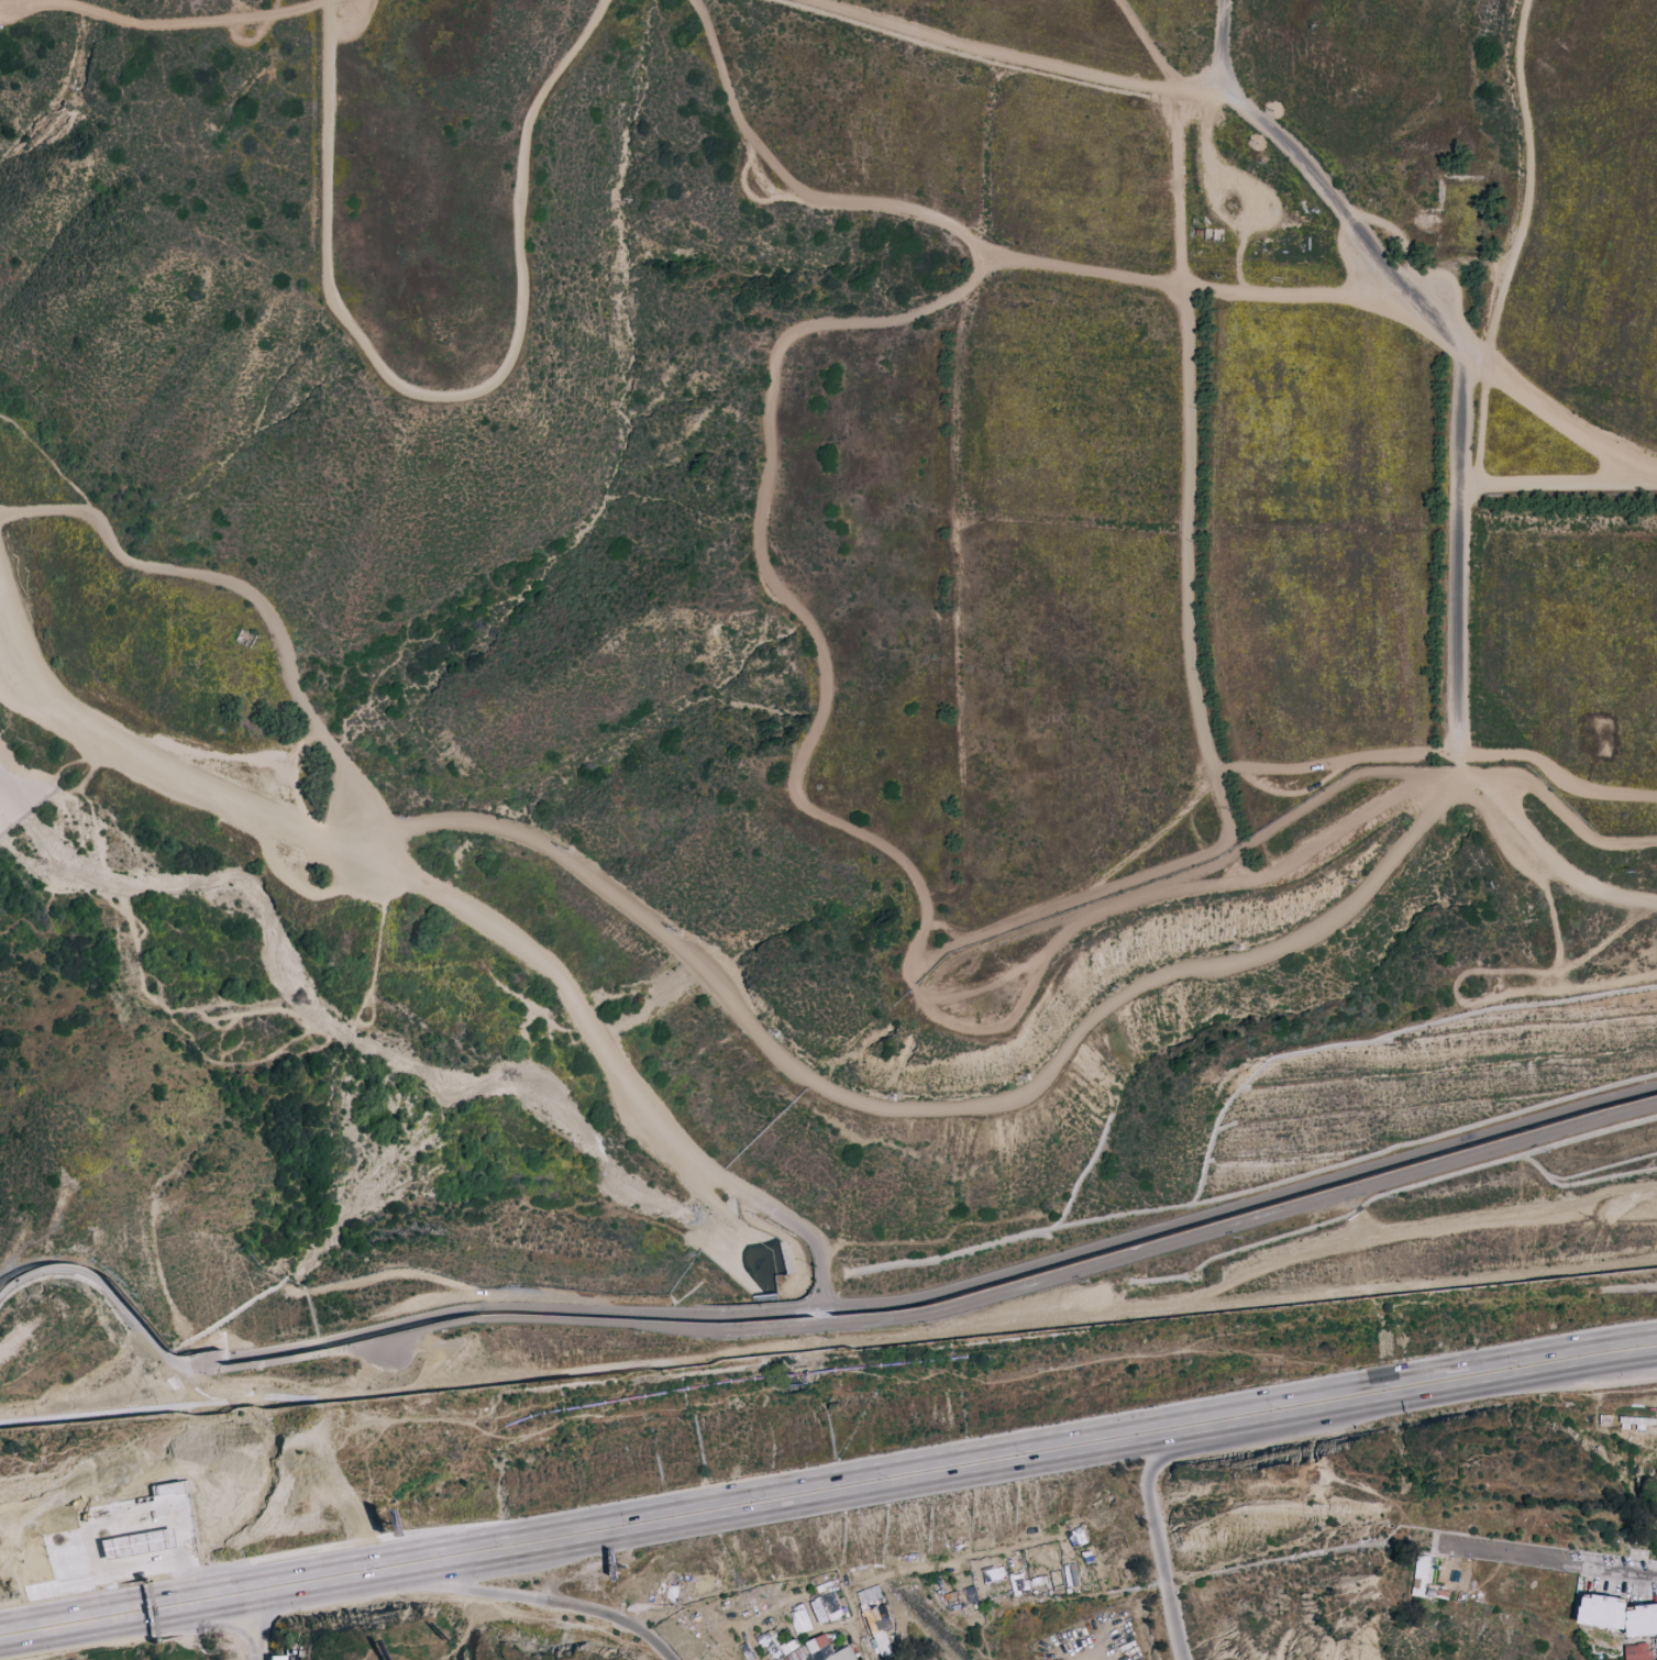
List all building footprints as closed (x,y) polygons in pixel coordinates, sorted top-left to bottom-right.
[(1223,241),(1205,239),(1205,228),(1224,229),(1223,241)] [(182,1493),(181,1481),(161,1483),(161,1489),(165,1488),(165,1495),(182,1493)] [(110,1534),(130,1527),(133,1537),(113,1543),(110,1534)] [(171,1548),(167,1528),(138,1534),(139,1537),(127,1539),(130,1556),(171,1548)] [(1438,1557),(1416,1556),(1415,1597),(1436,1598),(1438,1557)] [(1067,1586),(1078,1584),(1075,1563),(1064,1565),(1067,1586)] [(997,1568),(982,1571),(985,1583),(1000,1579),(997,1568)] [(857,1592),(872,1634),(894,1626),(885,1601),(879,1584),(857,1592)] [(821,1625),(844,1615),(834,1592),(811,1601),(821,1625)] [(1628,1598),(1583,1596),(1582,1626),(1627,1627),(1628,1598)] [(813,1628),(803,1603),(788,1609),(798,1635),(813,1628)] [(1630,1637),(1656,1634),(1656,1605),(1627,1608),(1630,1637)] [(876,1647),(880,1645),(883,1656),(894,1653),(887,1630),(873,1634),(876,1647)] [(851,1645),(834,1652),(827,1633),(806,1641),(814,1659),(856,1659),(851,1645)] [(1627,1659),(1649,1659),(1648,1643),(1626,1644),(1627,1659)]
